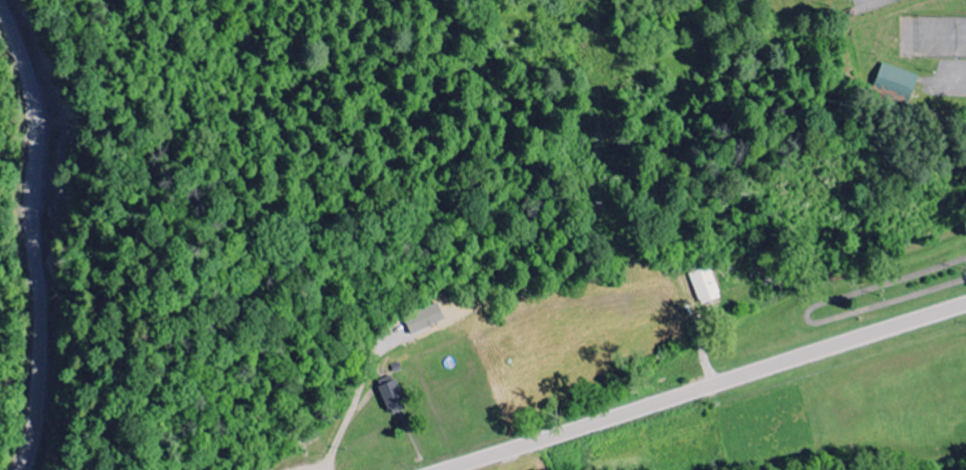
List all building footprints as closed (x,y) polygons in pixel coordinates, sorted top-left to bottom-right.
[(922,76),(886,64),(880,81),(916,93),(922,76)] [(410,410),(397,375),(380,382),(393,416),(410,410)]
